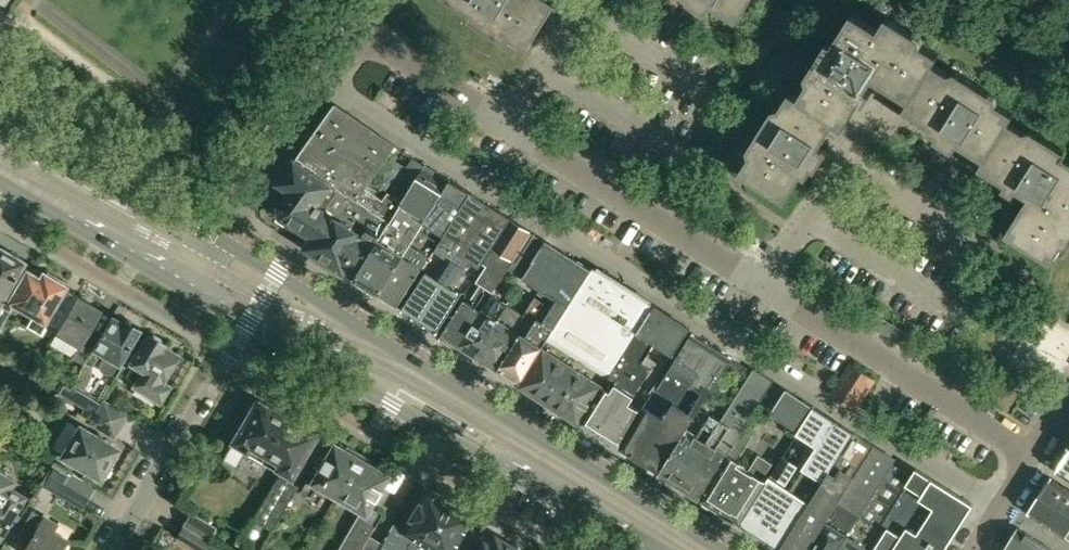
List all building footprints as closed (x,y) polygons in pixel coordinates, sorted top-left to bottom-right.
[(475,15),(472,20),(501,37),(506,29),(516,35),(513,40),(530,50),(559,4),(553,0),(451,0),(475,15)] [(708,12),(711,7),(738,24),(752,0),(689,0),(708,12)] [(1064,154),(1067,149),(1039,132),(1034,140),(1024,134),(1027,129),(1012,120),(1018,111),(990,94),(993,90),(965,73),(960,81),(950,75),(953,70),(937,61),(942,52),(927,42),(923,47),(913,40),(919,31),(890,14),(879,32),(869,26),(872,22),(853,10),(834,42),(829,39),(811,68),(820,73),(814,83),(810,81),(800,97),(791,92),(775,118),(771,115),(753,144),(762,149),(756,159),(751,156),(740,173),(786,201),(802,174),(806,177),(824,148),(820,145),(836,119),(844,125),(861,99),(865,102),(872,91),(867,88),(874,76),(909,98),(904,107),(931,123),(928,128),(956,146),(958,142),(984,158),(978,167),(1006,183),(1003,188),(1014,195),(1017,190),(1028,196),(1005,233),(1052,262),(1062,245),(1058,242),(1064,232),(1068,235),(1068,157),(1064,154)] [(333,107),(296,158),(298,159),(280,184),(289,191),(279,206),(281,218),(303,231),(296,242),(306,248),(341,270),(355,279),(390,221),(404,198),(390,189),(383,199),(366,187),(395,146),(347,113),(335,105),(333,107)] [(424,165),(423,166),(404,198),(390,221),(355,279),(379,293),(423,223),(425,219),(446,187),(450,180),(424,165)] [(446,187),(425,219),(423,223),(444,235),(446,232),(470,193),(450,180),(446,187)] [(510,218),(470,193),(446,232),(444,235),(434,251),(447,260),(463,270),(469,261),(479,267),(510,218)] [(483,308),(492,294),(509,267),(514,260),(512,260),(531,231),(512,219),(484,263),(487,265),(476,281),(480,284),(472,297),(475,299),(472,304),(464,299),(442,333),(459,344),(483,308)] [(514,259),(514,260),(509,267),(516,272),(528,254),(534,259),(546,241),(535,234),(517,261),(514,259)] [(516,272),(541,287),(542,288),(564,253),(558,249),(546,241),(534,259),(528,254),(516,272)] [(410,244),(379,294),(398,305),(422,266),(424,267),(430,257),(410,244)] [(4,298),(2,297),(22,262),(21,262),(24,258),(8,249),(6,252),(0,249),(0,305),(4,298)] [(523,331),(499,370),(520,383),(591,270),(564,253),(542,288),(541,287),(538,292),(555,302),(552,308),(536,297),(525,315),(527,316),(521,325),(526,328),(523,331)] [(403,308),(420,319),(437,330),(461,293),(452,288),(463,270),(447,260),(436,277),(427,271),(403,308)] [(569,414),(580,421),(603,385),(638,328),(653,304),(629,289),(593,267),(591,270),(520,383),(535,392),(569,414)] [(27,270),(9,301),(4,298),(0,305),(0,329),(15,304),(32,314),(26,326),(41,335),(57,309),(54,307),(66,285),(62,283),(63,281),(47,272),(46,274),(43,272),(40,277),(27,270)] [(459,344),(474,354),(498,318),(507,303),(498,298),(492,294),(483,308),(459,344)] [(87,336),(92,328),(102,310),(91,304),(91,300),(88,297),(83,295),(80,297),(78,296),(67,315),(58,329),(57,332),(79,345),(72,358),(84,365),(85,363),(97,342),(87,336)] [(498,318),(474,354),(499,370),(523,331),(526,328),(521,325),(527,316),(525,315),(507,303),(502,311),(498,318)] [(643,362),(653,346),(671,357),(688,330),(689,328),(671,316),(653,304),(638,328),(603,385),(580,421),(618,446),(641,409),(630,402),(652,368),(643,362)] [(102,334),(97,342),(85,363),(91,367),(96,357),(95,356),(97,352),(105,356),(99,366),(101,371),(107,374),(112,373),(118,363),(119,364),(140,330),(137,328),(137,325),(133,321),(128,320),(125,321),(123,320),(122,322),(112,316),(102,334)] [(138,376),(133,385),(161,401),(171,384),(164,380),(179,354),(164,345),(165,344),(161,342),(160,338),(154,335),(150,335),(147,333),(141,344),(137,351),(136,351),(129,364),(127,369),(132,372),(138,376)] [(648,464),(658,470),(675,444),(676,444),(687,426),(700,406),(722,373),(732,358),(691,333),(651,396),(650,395),(644,405),(641,409),(618,446),(648,464)] [(747,368),(732,358),(722,373),(737,383),(747,368)] [(855,410),(857,406),(876,378),(849,362),(829,393),(855,410)] [(741,386),(721,419),(679,484),(700,497),(743,429),(771,384),(773,380),(769,378),(753,367),(751,370),(741,386)] [(79,373),(73,384),(83,390),(90,379),(79,373)] [(799,430),(814,406),(786,388),(784,392),(771,412),(779,417),(799,430)] [(106,400),(98,412),(121,426),(128,414),(106,400)] [(247,450),(262,459),(286,419),(257,402),(256,401),(253,401),(250,402),(247,404),(246,407),(246,411),(247,414),(249,416),(223,459),(228,462),(226,466),(230,468),(232,464),(237,467),(247,450)] [(660,471),(679,484),(721,419),(700,406),(687,426),(688,427),(660,471)] [(834,419),(815,407),(798,432),(818,445),(834,419)] [(115,436),(121,426),(98,412),(92,422),(115,436)] [(289,417),(286,419),(262,459),(283,472),(281,476),(280,476),(254,520),(272,531),(298,486),(289,481),(315,436),(304,429),(303,427),(302,423),(301,421),(299,419),(297,418),(294,417),(292,417),(289,417)] [(784,498),(761,536),(781,549),(817,491),(854,432),(834,419),(818,445),(784,498)] [(80,425),(76,432),(70,441),(61,456),(101,479),(102,476),(106,476),(110,470),(109,464),(117,451),(116,446),(80,425)] [(743,429),(700,497),(712,505),(717,508),(720,505),(733,483),(745,464),(746,462),(739,458),(753,436),(743,429)] [(781,549),(783,549),(807,549),(815,537),(816,538),(857,473),(856,473),(874,445),(854,432),(817,491),(781,549)] [(337,497),(360,458),(359,457),(361,454),(348,447),(346,450),(333,443),(311,482),(307,480),(301,490),(310,496),(316,485),(337,497)] [(807,549),(838,549),(840,547),(892,464),(895,458),(874,445),(856,473),(857,473),(816,538),(815,537),(807,549)] [(1056,470),(1068,479),(1068,450),(1056,470)] [(740,523),(766,482),(762,480),(773,463),(766,458),(758,454),(738,486),(733,483),(717,508),(740,523)] [(766,482),(740,523),(761,536),(784,498),(778,494),(798,463),(784,454),(766,482)] [(382,543),(370,536),(383,513),(371,507),(389,475),(374,467),(376,463),(363,455),(361,459),(360,458),(337,497),(361,511),(338,549),(379,549),(382,543)] [(911,476),(892,464),(840,547),(838,549),(865,549),(872,537),(911,476)] [(872,537),(893,549),(892,549),(943,549),(973,504),(969,501),(958,494),(954,492),(916,468),(911,476),(872,537)] [(71,471),(65,482),(90,496),(96,486),(71,471)] [(7,484),(8,484),(6,476),(0,473),(0,535),(23,495),(7,486),(7,484)] [(1040,495),(1068,513),(1068,489),(1052,478),(1040,495)] [(65,482),(58,493),(83,508),(90,496),(65,482)] [(458,541),(456,540),(468,518),(427,494),(421,505),(419,504),(411,518),(413,519),(407,530),(394,523),(382,543),(379,549),(453,549),(458,541)] [(1040,495),(1028,513),(1064,537),(1068,540),(1068,513),(1040,495)] [(29,540),(23,549),(59,549),(66,537),(51,529),(54,522),(31,509),(18,533),(29,540)] [(184,525),(209,539),(217,526),(192,511),(184,525)] [(177,537),(181,539),(198,549),(205,549),(211,541),(209,539),(184,525),(177,537)] [(1008,544),(1017,549),(1052,549),(1019,528),(1008,544)] [(488,533),(478,549),(523,549),(517,546),(511,546),(488,533)] [(893,549),(872,537),(865,549),(892,549),(893,549)]
